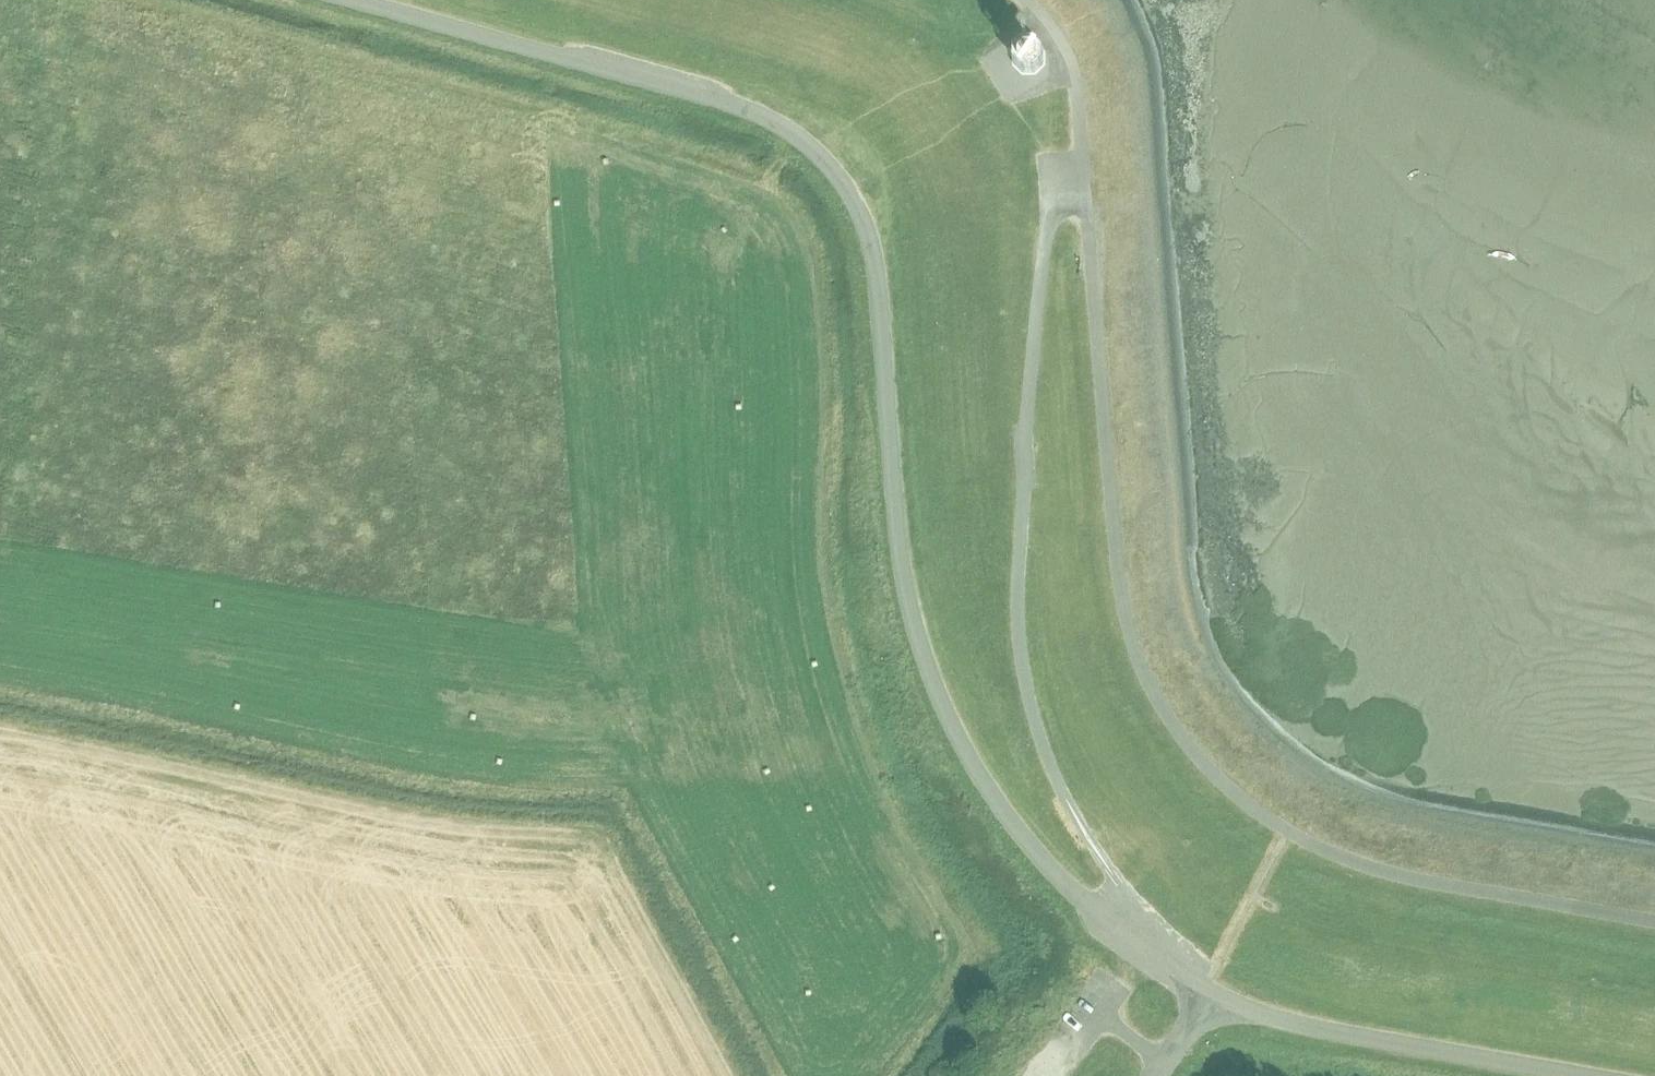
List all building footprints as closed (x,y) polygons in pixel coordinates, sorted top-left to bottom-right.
[(1022,51),(1019,54),(1019,62),(1025,68),(1028,68),(1033,68),(1036,65),(1039,62),(1039,57),(1039,54),(1037,52),(1033,48),(1029,48),(1025,48),(1022,51)]
